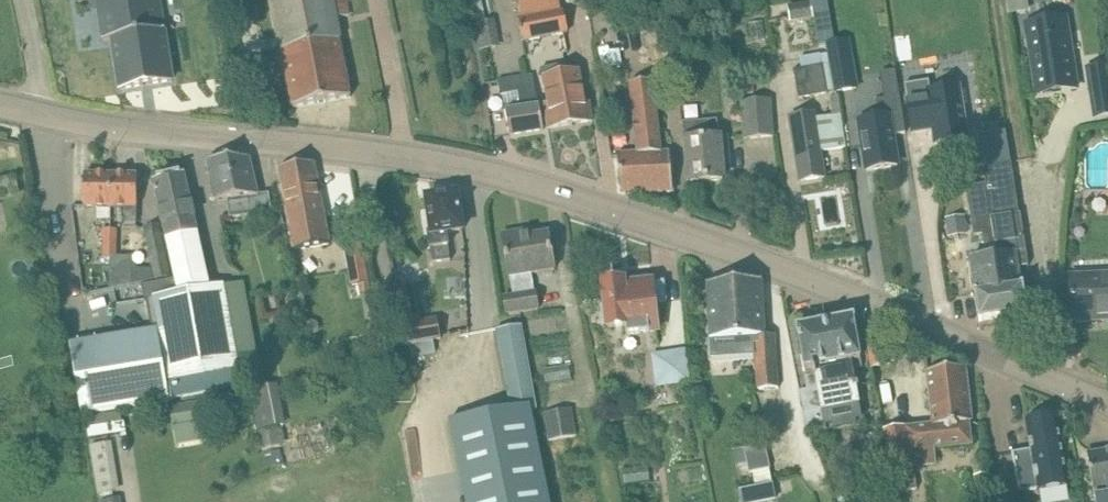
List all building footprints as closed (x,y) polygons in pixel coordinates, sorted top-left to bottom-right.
[(104,41),(113,39),(121,89),(172,81),(159,0),(97,0),(104,41)] [(347,75),(337,19),(349,17),(346,0),(273,0),(293,108),(351,97),(347,75)] [(482,3),(472,5),(476,28),(486,26),(482,3)] [(562,14),(523,22),(526,40),(565,32),(562,14)] [(486,26),(476,28),(480,50),(500,47),(496,24),(486,26)] [(909,33),(891,36),(895,62),(913,59),(909,33)] [(1022,110),(1058,105),(1047,35),(1025,38),(1027,53),(1008,56),(1014,91),(1019,90),(1022,110)] [(835,43),(828,44),(836,92),(857,88),(848,41),(835,43)] [(806,68),(795,70),(800,97),(827,93),(826,91),(834,89),(830,64),(818,66),(817,58),(804,60),(806,68)] [(1107,87),(1107,63),(1084,67),(1088,86),(1088,90),(1107,87)] [(593,121),(589,99),(589,96),(584,97),(580,72),(570,73),(568,64),(542,68),(548,102),(544,103),(548,129),(593,121)] [(544,129),(540,107),(538,108),(533,74),(498,80),(500,94),(517,92),(519,103),(505,105),(510,135),(544,129)] [(938,143),(968,138),(960,86),(932,91),(930,80),(906,84),(913,131),(935,128),(938,143)] [(674,192),(673,170),(672,152),(655,153),(653,81),(634,81),(637,151),(620,152),(622,194),(674,192)] [(868,170),(899,165),(894,135),(907,133),(901,96),(877,100),(880,117),(860,120),(868,170)] [(775,141),(773,120),(771,104),(742,107),(746,145),(775,141)] [(825,177),(821,155),(815,114),(789,118),(800,181),(825,177)] [(718,120),(685,122),(687,139),(689,160),(690,182),(723,180),(721,153),(726,153),(726,141),(725,136),(720,137),(718,120)] [(272,213),(269,193),(257,194),(249,157),(208,160),(216,200),(228,199),(230,218),(272,213)] [(1005,267),(1019,264),(1026,263),(1027,266),(1028,266),(1020,214),(1018,215),(1011,161),(983,166),(985,185),(965,188),(973,236),(982,235),(985,251),(985,252),(996,250),(996,249),(997,249),(999,252),(1000,252),(1002,255),(1003,255),(1005,267)] [(329,244),(317,184),(314,163),(279,168),(282,190),(294,250),(329,244)] [(178,293),(210,286),(185,173),(153,180),(158,202),(178,293)] [(111,208),(111,174),(84,174),(84,207),(111,208)] [(111,174),(111,208),(127,208),(137,208),(138,175),(111,174)] [(432,233),(428,234),(433,264),(451,262),(447,233),(463,230),(458,193),(454,194),(454,191),(441,192),(442,196),(427,198),(432,233)] [(137,222),(137,208),(127,208),(126,222),(137,222)] [(948,237),(968,234),(965,215),(945,218),(948,237)] [(171,278),(161,228),(145,231),(156,281),(171,278)] [(105,229),(104,243),(116,244),(116,230),(105,229)] [(507,315),(529,311),(539,309),(536,292),(535,292),(532,274),(555,270),(549,233),(521,237),(520,231),(502,234),(509,278),(510,277),(513,296),(504,297),(507,315)] [(366,276),(359,241),(345,244),(351,279),(366,276)] [(116,244),(104,243),(104,257),(111,258),(116,258),(116,244)] [(985,252),(985,251),(979,252),(980,258),(969,260),(979,321),(1027,313),(1019,264),(1005,267),(1003,255),(1002,255),(1000,252),(999,252),(997,249),(996,249),(996,250),(985,252)] [(111,258),(111,288),(128,284),(128,267),(123,267),(123,258),(116,258),(111,258)] [(1101,275),(1070,277),(1071,284),(1072,319),(1073,319),(1076,323),(1089,322),(1092,318),(1107,318),(1107,275),(1101,275)] [(655,303),(667,301),(664,281),(653,283),(653,282),(625,285),(624,281),(621,281),(621,279),(617,276),(609,276),(606,281),(606,283),(604,283),(606,305),(609,327),(627,325),(630,348),(658,345),(657,331),(658,331),(655,303)] [(175,279),(141,285),(144,299),(154,297),(178,293),(175,279)] [(707,284),(708,306),(712,358),(755,355),(758,389),(779,388),(776,356),(775,334),(765,335),(762,280),(707,284)] [(242,282),(223,285),(231,323),(236,355),(255,351),(242,282)] [(408,344),(423,341),(441,338),(437,319),(421,322),(413,283),(397,286),(408,344)] [(160,328),(70,344),(83,414),(172,398),(242,386),(239,369),(236,355),(231,323),(223,285),(210,287),(210,286),(178,293),(154,297),(160,328)] [(854,318),(797,329),(801,350),(805,370),(814,369),(815,374),(806,376),(809,390),(818,388),(822,409),(804,412),(807,428),(824,425),(862,418),(852,362),(861,360),(858,340),(854,318)] [(518,325),(496,329),(508,393),(510,392),(513,408),(450,420),(454,442),(466,501),(550,501),(531,411),(538,410),(522,325),(518,325)] [(872,367),(889,364),(883,332),(866,335),(872,367)] [(691,383),(688,350),(653,353),(656,386),(691,383)] [(883,426),(887,448),(896,494),(917,489),(912,466),(954,461),(952,447),(971,445),(969,422),(971,422),(968,389),(965,367),(927,372),(934,425),(907,428),(907,426),(905,426),(904,423),(883,426)] [(277,382),(252,387),(261,431),(286,426),(277,382)] [(202,400),(169,406),(172,424),(205,418),(202,400)] [(571,408),(544,413),(549,440),(576,435),(571,408)] [(1019,494),(1068,485),(1057,416),(1026,421),(1030,441),(1029,441),(1030,450),(1012,453),(1019,494)] [(276,430),(258,434),(262,450),(280,445),(276,430)] [(90,446),(98,494),(119,490),(111,443),(90,446)] [(770,468),(765,444),(727,452),(730,468),(748,464),(750,473),(753,472),(770,468)] [(1087,453),(1087,455),(1087,454),(1096,501),(1107,501),(1107,450),(1087,453)] [(770,468),(753,472),(756,487),(773,483),(770,468)] [(977,476),(982,501),(984,501),(996,500),(991,474),(977,476)] [(773,484),(740,491),(742,501),(761,501),(777,499),(773,484)]
